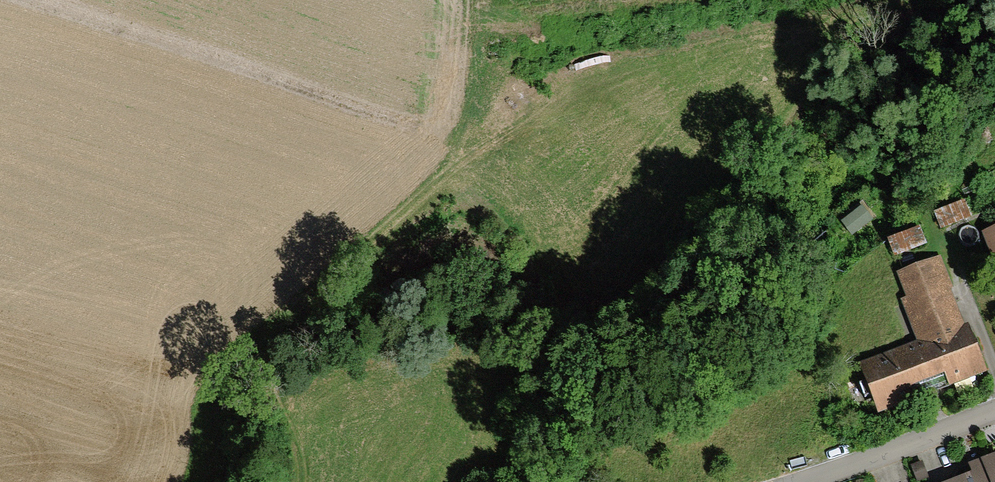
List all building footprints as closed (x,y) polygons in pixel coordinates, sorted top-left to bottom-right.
[(965,199),(934,212),(941,230),(972,217),(965,199)] [(862,207),(842,222),(852,235),(872,221),(862,207)] [(919,227),(888,239),(895,257),(926,244),(919,227)] [(981,232),(994,267),(994,227),(981,232)] [(860,366),(879,415),(987,372),(968,323),(964,324),(950,290),(954,288),(940,254),(896,272),(907,299),(903,300),(920,342),(860,366)] [(910,467),(916,481),(919,481),(929,478),(922,462),(910,467)] [(949,481),(994,481),(994,464),(949,481)]
